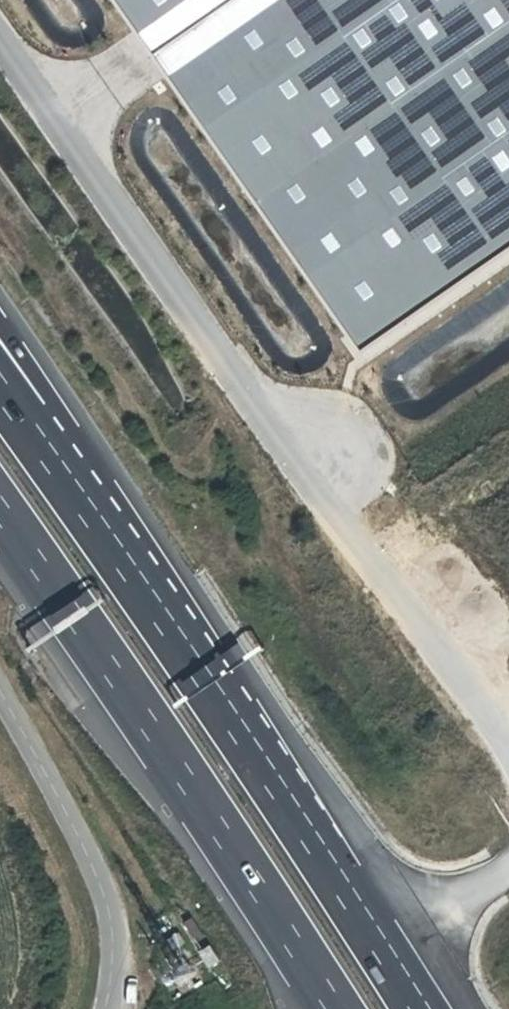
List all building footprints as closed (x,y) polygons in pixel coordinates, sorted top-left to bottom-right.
[(147,56),(357,357),(508,248),(508,0),(109,0),(147,56)] [(184,923),(194,938),(202,933),(192,917),(184,923)] [(179,933),(167,941),(173,950),(185,942),(179,933)]
